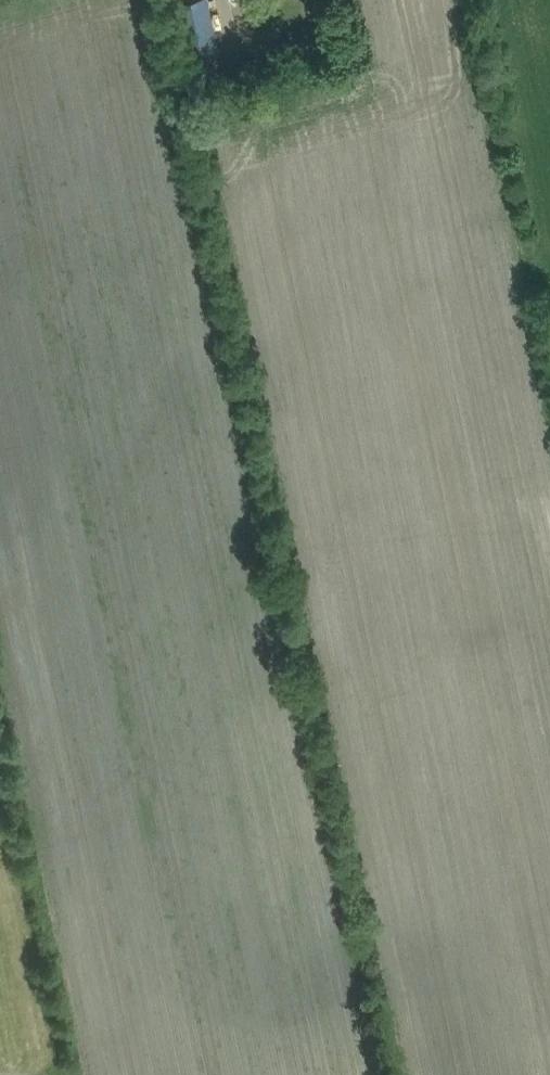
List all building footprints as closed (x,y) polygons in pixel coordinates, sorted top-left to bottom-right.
[(209,0),(181,0),(175,1),(188,54),(219,47),(209,0)]
